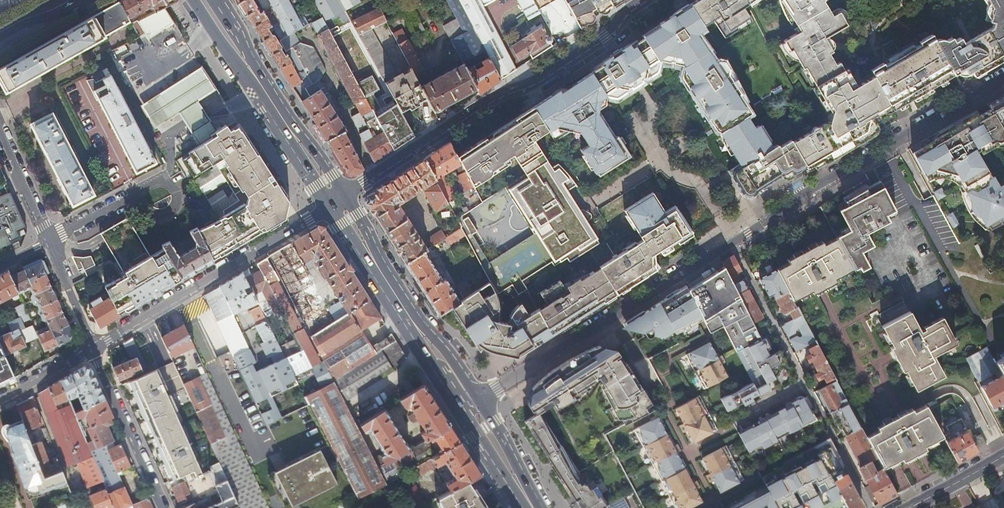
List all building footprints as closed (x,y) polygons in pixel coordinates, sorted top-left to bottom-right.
[(156,10),(156,9),(164,5),(174,0),(120,0),(119,1),(127,16),(143,8),(144,9),(149,6),(152,12),(156,10)] [(253,25),(267,17),(263,9),(259,11),(256,6),(257,5),(254,0),(237,0),(238,1),(241,7),(244,10),(246,13),(253,25)] [(263,9),(267,17),(271,24),(279,39),(294,32),(305,26),(291,0),(258,0),(263,9)] [(340,0),(313,0),(319,12),(340,1),(340,0)] [(340,1),(344,7),(344,8),(359,0),(340,0),(340,1)] [(479,92),(500,79),(497,74),(476,33),(458,0),(447,0),(456,18),(464,32),(451,39),(463,63),(477,87),(479,92)] [(476,33),(493,24),(483,5),(481,0),(458,0),(476,33)] [(533,0),(517,0),(528,21),(541,14),(533,0)] [(604,11),(598,0),(565,0),(580,27),(593,18),(594,18),(594,17),(595,17),(595,16),(595,15),(594,15),(594,14),(592,12),(596,10),(597,11),(602,13),(604,11)] [(604,11),(613,5),(612,3),(610,0),(598,0),(604,11)] [(745,0),(696,0),(691,3),(702,21),(711,16),(722,34),(734,27),(732,23),(747,13),(741,4),(746,1),(745,0)] [(795,23),(796,24),(798,23),(827,6),(823,0),(780,0),(795,23)] [(795,23),(780,0),(782,8),(791,24),(791,25),(795,23)] [(991,14),(989,21),(994,22),(991,26),(988,28),(967,40),(964,35),(961,36),(954,40),(951,36),(946,39),(944,39),(943,39),(941,39),(938,39),(935,39),(954,74),(970,65),(975,75),(980,72),(994,64),(996,62),(993,57),(1000,54),(1001,53),(1003,51),(1003,0),(983,0),(991,14)] [(130,21),(127,16),(119,1),(41,45),(0,67),(0,80),(6,91),(130,21)] [(344,7),(340,1),(319,12),(322,17),(362,92),(373,87),(384,81),(359,34),(351,21),(349,17),(344,8),(344,7)] [(691,3),(679,11),(679,12),(673,15),(661,23),(660,23),(660,24),(642,35),(644,38),(632,46),(630,43),(603,61),(604,63),(592,71),(607,94),(614,95),(615,89),(620,86),(627,88),(632,85),(641,79),(646,76),(648,69),(652,66),(659,67),(660,61),(658,58),(664,54),(683,59),(687,64),(684,66),(682,73),(719,132),(752,111),(751,110),(702,21),(691,3)] [(139,18),(146,33),(153,29),(173,19),(164,5),(156,9),(156,10),(152,12),(146,15),(139,18)] [(413,6),(402,12),(408,23),(419,17),(413,6)] [(798,23),(796,24),(800,31),(786,39),(792,49),(794,48),(803,65),(805,64),(806,64),(805,65),(815,84),(840,70),(836,63),(832,65),(825,55),(828,53),(821,40),(845,25),(838,13),(833,16),(827,6),(798,23)] [(352,15),(349,17),(351,21),(359,34),(371,28),(385,20),(378,7),(354,19),(352,15)] [(267,17),(253,25),(257,31),(267,46),(280,67),(290,60),(287,53),(284,54),(280,46),(281,45),(273,33),(272,34),(270,31),(272,30),(269,25),(271,24),(267,17)] [(322,17),(312,22),(359,111),(351,116),(358,128),(366,124),(367,128),(359,132),(374,161),(393,148),(375,115),(362,92),(322,17)] [(464,32),(456,18),(443,25),(451,39),(464,32)] [(493,24),(476,33),(497,74),(500,79),(516,68),(493,24)] [(532,58),(552,45),(550,41),(550,40),(550,39),(550,38),(550,37),(549,37),(549,36),(548,36),(541,24),(527,33),(528,36),(522,40),(515,44),(514,47),(518,55),(518,56),(519,56),(520,56),(521,56),(528,51),(532,58)] [(359,34),(384,81),(401,111),(426,97),(420,86),(417,80),(411,68),(397,76),(371,28),(359,34)] [(402,28),(392,33),(411,68),(417,80),(424,76),(420,69),(423,68),(402,28)] [(935,39),(933,34),(919,41),(920,44),(884,63),(880,65),(879,63),(870,69),(873,75),(889,103),(892,109),(954,74),(935,39)] [(128,46),(116,46),(117,55),(128,54),(128,46)] [(658,58),(660,61),(684,66),(687,64),(683,59),(664,54),(658,58)] [(1000,54),(993,57),(996,62),(1002,59),(1000,54)] [(290,60),(280,67),(290,83),(302,101),(310,96),(290,60)] [(420,86),(426,97),(433,110),(477,87),(463,63),(420,86)] [(199,145),(212,137),(210,135),(220,129),(222,127),(221,126),(217,128),(198,100),(205,95),(216,88),(202,65),(190,72),(141,105),(156,128),(179,113),(199,145)] [(648,69),(646,76),(659,67),(652,66),(648,69)] [(107,67),(102,69),(105,75),(110,73),(107,67)] [(150,150),(110,73),(105,75),(102,69),(91,75),(94,81),(91,83),(97,97),(98,96),(137,172),(156,162),(150,152),(152,151),(151,149),(150,150)] [(850,88),(840,70),(815,84),(829,106),(831,110),(832,110),(831,114),(830,119),(828,120),(818,126),(816,125),(814,127),(813,129),(829,160),(849,148),(875,133),(876,131),(876,129),(876,127),(876,125),(875,123),(874,121),(871,116),(876,113),(875,111),(884,105),(889,103),(873,75),(856,85),(850,88)] [(552,94),(535,105),(533,106),(546,126),(552,137),(569,126),(570,127),(576,129),(577,128),(580,131),(585,141),(578,146),(581,151),(585,152),(589,159),(588,163),(592,169),(593,168),(595,171),(599,168),(626,151),(614,131),(610,134),(592,106),(595,105),(600,99),(607,94),(592,71),(572,83),(573,85),(560,94),(554,97),(552,94)] [(375,115),(393,148),(414,135),(401,111),(384,81),(373,87),(385,109),(375,115)] [(829,106),(815,84),(812,86),(825,108),(827,107),(829,106)] [(615,89),(614,95),(627,88),(620,86),(615,89)] [(310,96),(302,101),(311,116),(343,164),(347,171),(351,172),(355,172),(374,161),(327,87),(310,96)] [(373,87),(362,92),(375,115),(385,109),(373,87)] [(989,104),(991,108),(1003,131),(1003,96),(989,104)] [(892,109),(889,103),(884,105),(886,108),(882,111),(883,112),(888,112),(891,111),(892,109)] [(886,108),(884,105),(875,111),(876,113),(876,114),(882,111),(886,108)] [(533,106),(519,115),(498,129),(468,149),(457,155),(461,162),(465,171),(471,182),(485,174),(487,176),(493,172),(492,170),(503,163),(502,161),(512,154),(525,174),(546,160),(533,139),(547,130),(548,130),(533,106)] [(546,126),(533,106),(548,130),(551,136),(546,126)] [(991,108),(976,116),(977,117),(970,121),(968,119),(963,122),(960,121),(932,137),(932,141),(912,152),(926,179),(931,175),(933,171),(937,168),(958,174),(960,177),(959,182),(963,189),(967,190),(971,197),(969,203),(975,214),(981,215),(985,221),(986,221),(990,227),(1003,220),(1003,189),(1003,190),(1002,186),(1000,185),(998,184),(996,185),(984,162),(982,163),(979,158),(976,157),(977,153),(1003,137),(1003,131),(991,108)] [(31,122),(72,204),(94,193),(52,111),(31,122)] [(772,148),(752,111),(719,132),(723,139),(725,137),(733,151),(731,152),(738,163),(728,170),(743,193),(748,195),(784,172),(789,169),(792,173),(806,164),(792,141),(791,138),(772,148)] [(240,129),(236,121),(228,126),(233,134),(240,129)] [(199,145),(188,153),(190,155),(182,160),(194,177),(215,164),(216,165),(226,181),(231,189),(235,195),(238,193),(242,199),(235,203),(239,208),(228,217),(226,216),(225,216),(224,216),(219,218),(220,219),(216,221),(217,223),(214,225),(206,228),(203,230),(202,228),(198,230),(212,258),(219,254),(219,255),(222,254),(221,252),(234,245),(235,246),(238,244),(237,243),(250,236),(251,237),(254,235),(253,234),(259,231),(266,226),(267,227),(273,224),(284,217),(285,214),(286,208),(287,204),(288,201),(285,195),(284,195),(282,192),(283,192),(281,189),(280,189),(274,180),(275,179),(273,176),(272,177),(266,168),(267,167),(265,164),(264,164),(258,155),(259,154),(257,152),(256,152),(250,142),(251,142),(249,139),(248,140),(244,134),(245,134),(242,129),(241,130),(240,129),(233,134),(228,126),(227,124),(222,127),(220,129),(210,135),(212,137),(199,145)] [(813,129),(792,141),(806,164),(810,171),(829,160),(813,129)] [(725,137),(723,139),(731,152),(733,151),(725,137)] [(121,157),(111,139),(98,146),(119,185),(132,178),(121,157)] [(457,155),(450,142),(425,158),(435,178),(434,178),(441,190),(442,191),(444,196),(445,198),(457,192),(453,185),(455,184),(453,180),(445,184),(440,174),(443,173),(447,170),(449,169),(451,171),(453,170),(452,167),(456,165),(461,162),(457,155)] [(397,203),(402,199),(432,180),(434,184),(423,190),(435,211),(448,204),(445,198),(444,196),(442,191),(441,190),(434,178),(435,178),(425,158),(368,195),(367,198),(367,201),(392,241),(406,262),(426,249),(398,204),(397,203)] [(505,187),(521,213),(534,233),(489,261),(472,234),(477,230),(468,216),(458,222),(489,281),(490,280),(498,292),(512,284),(518,293),(527,288),(522,279),(551,261),(554,265),(567,257),(569,261),(599,242),(586,221),(590,218),(591,217),(591,214),(591,212),(588,210),(583,208),(581,208),(579,210),(578,209),(579,208),(567,189),(575,184),(576,185),(577,185),(576,184),(568,173),(557,162),(551,166),(547,160),(546,160),(525,174),(505,187)] [(461,173),(465,171),(461,162),(456,165),(461,173)] [(226,181),(216,165),(212,168),(213,169),(195,181),(205,195),(226,181)] [(872,170),(816,203),(837,240),(838,239),(838,240),(893,210),(872,170)] [(473,186),(471,182),(465,171),(461,173),(457,175),(465,191),(473,186)] [(12,194),(6,180),(0,182),(0,199),(12,194)] [(941,187),(933,192),(937,199),(945,195),(941,187)] [(208,200),(219,218),(224,216),(225,216),(226,216),(228,217),(239,208),(235,203),(226,188),(208,200)] [(688,233),(692,230),(675,204),(665,211),(652,190),(623,208),(641,237),(599,265),(601,268),(617,293),(659,266),(655,258),(654,252),(655,251),(663,246),(664,248),(688,233)] [(0,199),(0,247),(7,244),(5,241),(18,235),(14,227),(24,222),(12,194),(0,199)] [(952,211),(946,215),(953,227),(959,224),(952,211)] [(135,306),(182,278),(165,249),(151,256),(131,215),(103,230),(126,274),(108,283),(108,282),(104,284),(110,297),(117,310),(132,301),(135,306)] [(213,260),(212,258),(198,230),(196,227),(162,244),(165,249),(182,278),(213,260)] [(269,255),(311,336),(322,329),(304,295),(309,291),(307,287),(313,284),(303,265),(310,260),(310,259),(313,257),(341,301),(328,309),(335,320),(369,299),(353,272),(345,260),(337,248),(324,229),(321,228),(317,227),(279,249),(269,255)] [(431,246),(444,237),(446,236),(442,230),(427,239),(431,246)] [(426,249),(406,262),(410,269),(422,288),(435,308),(439,314),(451,306),(454,304),(459,301),(459,300),(445,277),(445,275),(443,271),(441,270),(438,272),(426,253),(436,247),(463,298),(481,286),(475,275),(466,279),(444,237),(431,246),(426,249)] [(791,264),(778,271),(789,291),(795,303),(813,293),(815,296),(822,293),(838,284),(837,281),(856,271),(848,256),(847,256),(838,240),(838,239),(837,240),(825,246),(823,243),(789,261),(791,264)] [(734,254),(722,261),(725,266),(733,283),(741,279),(737,272),(742,269),(734,254)] [(80,263),(84,271),(95,265),(90,255),(85,257),(78,257),(78,258),(77,258),(76,258),(76,259),(75,259),(75,260),(75,261),(75,262),(76,264),(80,263)] [(267,257),(258,262),(261,269),(277,300),(302,349),(311,365),(319,361),(301,328),(280,288),(282,287),(278,280),(279,279),(267,257)] [(24,268),(11,275),(18,291),(23,303),(28,313),(34,327),(44,350),(57,344),(58,346),(71,340),(70,329),(72,328),(70,324),(68,325),(66,320),(44,269),(47,267),(43,260),(39,258),(23,266),(24,268)] [(723,325),(737,351),(747,346),(762,339),(756,327),(753,321),(743,302),(738,293),(733,283),(725,266),(688,289),(703,318),(711,332),(723,325)] [(604,301),(615,294),(616,293),(617,293),(601,268),(594,272),(592,269),(578,278),(577,276),(571,280),(565,284),(566,287),(567,290),(565,291),(564,288),(560,283),(558,279),(540,292),(546,303),(537,308),(551,334),(558,330),(567,324),(566,322),(569,320),(571,322),(597,305),(599,304),(598,302),(602,299),(603,301),(604,301)] [(10,296),(18,291),(11,275),(8,269),(0,273),(0,301),(10,296)] [(252,274),(245,277),(254,295),(263,290),(268,300),(266,301),(267,305),(277,300),(261,269),(252,274)] [(778,271),(778,270),(761,279),(770,296),(774,294),(776,298),(789,291),(778,271)] [(243,271),(219,285),(233,313),(258,302),(254,295),(245,277),(244,274),(243,271)] [(565,284),(571,280),(569,278),(560,283),(564,288),(566,287),(565,284)] [(741,279),(733,283),(738,293),(748,288),(743,279),(741,279)] [(517,356),(551,334),(537,308),(537,307),(527,288),(518,293),(512,297),(517,304),(513,310),(509,316),(511,319),(507,321),(507,322),(494,319),(495,316),(493,312),(497,310),(497,308),(497,301),(495,294),(498,292),(490,280),(489,281),(481,286),(463,298),(459,300),(459,301),(454,304),(463,317),(460,318),(478,347),(483,344),(495,347),(495,348),(496,348),(499,350),(503,353),(517,356)] [(666,297),(659,301),(674,329),(675,332),(682,329),(683,330),(697,322),(697,321),(698,320),(703,318),(688,289),(686,284),(679,289),(666,297)] [(219,285),(205,294),(213,311),(215,316),(217,321),(233,313),(219,285)] [(665,295),(666,297),(679,289),(678,287),(665,295)] [(743,302),(753,297),(748,288),(738,293),(743,302)] [(18,291),(10,296),(15,307),(23,303),(18,291)] [(789,291),(776,298),(784,313),(789,310),(793,318),(801,314),(795,303),(789,291)] [(99,327),(119,315),(117,310),(110,297),(103,301),(100,296),(91,301),(94,306),(89,308),(99,327)] [(743,302),(753,321),(762,316),(753,297),(743,302)] [(323,359),(334,380),(396,340),(391,333),(376,343),(373,348),(362,329),(381,317),(369,299),(335,320),(322,329),(311,336),(323,359)] [(659,301),(623,324),(626,330),(641,334),(644,337),(646,338),(647,338),(649,338),(650,337),(650,336),(655,337),(655,336),(654,335),(660,331),(663,336),(674,329),(659,301)] [(454,304),(451,306),(460,318),(463,317),(454,304)] [(282,416),(310,403),(305,395),(334,380),(323,359),(319,361),(311,365),(302,349),(286,357),(260,306),(248,311),(249,313),(251,312),(257,324),(255,325),(264,341),(262,342),(272,363),(260,369),(282,416)] [(921,330),(911,310),(883,324),(894,344),(892,345),(904,369),(906,368),(917,388),(944,373),(934,353),(956,341),(943,316),(925,325),(926,327),(921,330)] [(23,331),(34,327),(28,313),(17,318),(23,331)] [(793,318),(782,324),(788,336),(795,332),(796,329),(799,328),(801,331),(808,327),(801,314),(793,318)] [(683,330),(684,332),(698,324),(697,322),(683,330)] [(166,346),(171,357),(194,345),(184,323),(162,337),(166,346)] [(797,335),(790,339),(796,351),(809,344),(815,341),(808,327),(801,331),(803,335),(800,336),(797,335)] [(4,355),(26,345),(21,335),(17,328),(10,332),(10,331),(0,335),(0,345),(4,355)] [(132,337),(125,341),(132,358),(113,367),(119,380),(132,374),(139,371),(141,375),(149,372),(139,350),(132,337)] [(747,346),(766,382),(767,381),(775,377),(776,376),(777,375),(778,374),(778,373),(779,371),(779,369),(780,367),(779,365),(779,364),(786,360),(780,349),(771,354),(768,349),(771,347),(766,337),(762,339),(747,346)] [(240,350),(249,346),(246,339),(236,343),(240,350)] [(396,340),(334,380),(344,399),(391,369),(389,367),(406,356),(396,340)] [(813,359),(816,365),(826,360),(816,340),(815,341),(809,344),(810,346),(809,347),(812,352),(806,355),(809,361),(813,359)] [(709,341),(686,354),(704,388),(727,375),(721,363),(725,361),(722,354),(720,355),(717,356),(716,353),(709,341)] [(13,375),(4,355),(0,345),(0,383),(10,379),(14,377),(13,375)] [(616,348),(599,345),(595,346),(578,352),(570,357),(576,367),(570,371),(579,386),(580,388),(599,377),(598,375),(600,374),(604,381),(607,385),(604,387),(613,405),(619,416),(622,416),(626,422),(647,411),(645,407),(648,405),(651,403),(625,362),(622,364),(617,355),(619,353),(616,348)] [(240,350),(233,353),(238,365),(254,358),(249,346),(240,350)] [(737,351),(753,381),(756,387),(766,382),(747,346),(737,351)] [(989,402),(1003,393),(1003,383),(993,362),(985,346),(965,356),(979,381),(993,373),(995,377),(993,378),(992,376),(989,378),(990,380),(981,385),(989,402)] [(1003,383),(1003,355),(993,362),(1003,383)] [(564,361),(570,371),(576,367),(570,357),(564,361)] [(266,424),(282,416),(260,369),(254,358),(238,365),(266,424)] [(828,380),(830,383),(837,380),(826,360),(816,365),(819,372),(816,373),(819,379),(824,376),(827,381),(828,380)] [(173,361),(159,367),(161,373),(176,367),(173,361)] [(553,402),(556,407),(578,395),(576,391),(580,388),(579,386),(570,371),(564,361),(561,363),(551,369),(550,371),(548,373),(545,376),(543,377),(541,379),(539,381),(538,383),(537,384),(536,385),(541,394),(531,401),(534,407),(536,406),(539,410),(546,406),(553,402)] [(73,372),(61,379),(69,398),(79,394),(84,407),(104,398),(91,368),(84,365),(73,372)] [(197,477),(203,474),(189,442),(175,411),(178,409),(174,400),(171,394),(168,395),(165,389),(168,388),(161,373),(159,367),(149,372),(141,375),(134,378),(130,380),(129,380),(133,389),(132,390),(143,414),(145,419),(146,419),(159,446),(157,447),(161,454),(169,473),(170,472),(173,479),(194,470),(197,477)] [(249,483),(257,480),(207,373),(200,376),(213,403),(211,404),(225,437),(227,436),(249,483)] [(979,381),(981,385),(990,380),(989,378),(992,376),(993,378),(995,377),(993,373),(979,381)] [(227,478),(233,490),(249,483),(227,436),(225,437),(211,404),(213,403),(200,376),(188,382),(185,376),(181,378),(219,461),(220,462),(227,478)] [(54,383),(48,387),(56,404),(58,403),(60,406),(63,405),(62,402),(69,398),(61,379),(54,383)] [(310,403),(358,497),(387,482),(398,476),(407,471),(402,463),(398,455),(378,466),(374,458),(357,425),(344,399),(334,380),(305,395),(310,403)] [(819,389),(831,411),(848,402),(846,397),(841,400),(836,392),(842,389),(837,380),(830,383),(819,389)] [(756,387),(753,381),(720,398),(727,410),(759,393),(756,387)] [(766,382),(756,387),(759,393),(759,394),(764,391),(766,394),(770,391),(769,389),(771,388),(767,381),(766,382)] [(438,406),(423,383),(399,398),(404,405),(408,402),(425,429),(421,432),(426,439),(435,434),(450,424),(438,406)] [(66,466),(77,462),(93,456),(91,450),(88,443),(77,418),(74,411),(72,405),(58,410),(56,404),(48,387),(38,393),(66,466)] [(688,429),(694,441),(718,428),(700,394),(676,407),(682,419),(684,422),(682,423),(680,424),(683,431),(688,429)] [(16,405),(22,420),(26,429),(41,423),(35,407),(37,406),(34,396),(27,400),(16,405)] [(791,403),(738,431),(749,453),(763,446),(763,447),(777,440),(776,439),(802,425),(803,426),(816,419),(810,408),(806,399),(805,398),(804,397),(803,396),(802,396),(800,396),(799,396),(789,401),(791,403)] [(88,443),(91,450),(104,445),(95,425),(110,418),(113,416),(108,406),(106,401),(104,398),(84,407),(74,411),(77,418),(82,416),(86,412),(91,426),(88,427),(93,440),(88,443)] [(866,435),(882,466),(901,457),(902,460),(924,448),(923,445),(944,434),(930,409),(927,402),(913,409),(912,406),(887,420),(877,425),(878,428),(866,435)] [(617,416),(619,416),(613,405),(611,407),(616,416),(617,416)] [(384,451),(374,458),(378,466),(398,455),(411,448),(385,408),(360,423),(365,430),(369,428),(384,451)] [(530,416),(527,418),(526,419),(530,424),(547,452),(546,453),(575,499),(579,496),(587,507),(601,507),(633,491),(612,450),(578,472),(539,411),(530,416)] [(693,481),(691,482),(689,479),(677,455),(675,452),(677,451),(680,450),(676,443),(672,445),(671,445),(666,435),(659,423),(661,422),(657,414),(649,419),(650,420),(633,429),(674,507),(687,507),(701,501),(695,489),(699,487),(695,480),(693,481)] [(946,440),(957,460),(977,449),(972,438),(967,429),(961,417),(945,425),(952,438),(946,440)] [(95,425),(104,445),(105,444),(114,440),(108,426),(113,423),(110,418),(95,425)] [(13,452),(25,484),(26,484),(30,494),(66,480),(62,470),(44,477),(29,436),(26,429),(22,420),(8,426),(6,430),(5,430),(13,451),(13,452)] [(455,432),(450,424),(435,434),(426,439),(420,442),(424,448),(431,444),(437,453),(461,440),(455,432)] [(858,464),(878,503),(896,493),(882,466),(866,435),(861,427),(846,435),(861,463),(858,464)] [(44,477),(62,470),(62,468),(57,456),(52,458),(54,463),(48,466),(46,462),(49,461),(37,433),(29,436),(44,477)] [(972,438),(977,449),(986,444),(980,433),(972,438)] [(114,440),(105,444),(108,449),(116,446),(114,440)] [(432,457),(412,468),(416,475),(437,465),(441,462),(451,478),(446,482),(450,490),(468,480),(481,472),(469,453),(461,440),(437,453),(432,456),(432,457)] [(420,442),(411,448),(414,453),(424,448),(420,442)] [(762,477),(769,490),(778,507),(815,507),(841,494),(833,479),(844,473),(845,473),(828,442),(762,477)] [(100,473),(102,478),(115,472),(117,471),(118,474),(122,472),(121,470),(131,465),(121,443),(116,446),(108,449),(105,444),(104,445),(91,450),(93,456),(100,473)] [(714,479),(720,491),(744,478),(726,444),(702,456),(703,458),(708,467),(709,469),(710,472),(708,473),(706,474),(710,481),(714,479)] [(286,507),(288,507),(302,501),(302,502),(339,483),(321,447),(269,474),(286,507)] [(411,448),(398,455),(402,463),(415,456),(414,453),(411,448)] [(77,462),(87,488),(104,481),(102,478),(100,473),(93,456),(77,462)] [(239,504),(233,490),(227,478),(220,462),(219,461),(211,465),(213,470),(219,482),(220,485),(216,487),(222,500),(204,507),(231,507),(239,504)] [(197,496),(204,492),(197,477),(194,470),(173,479),(169,481),(171,486),(185,480),(190,492),(192,491),(194,495),(196,494),(197,496)] [(153,507),(148,497),(132,504),(122,481),(118,474),(117,471),(115,472),(102,478),(104,481),(107,488),(114,506),(115,507),(149,507),(153,507)] [(848,507),(861,507),(862,506),(858,499),(860,499),(857,493),(856,493),(845,473),(844,473),(833,479),(841,494),(848,507)] [(171,486),(179,504),(197,496),(196,494),(194,495),(192,491),(190,492),(185,480),(171,486)] [(434,499),(441,507),(486,507),(468,480),(450,490),(434,499)] [(405,491),(414,507),(417,507),(426,503),(416,485),(405,491)] [(107,488),(92,494),(97,507),(108,507),(114,506),(107,488)] [(769,490),(755,497),(734,507),(778,507),(769,490)] [(755,497),(753,494),(727,507),(734,507),(755,497)]
